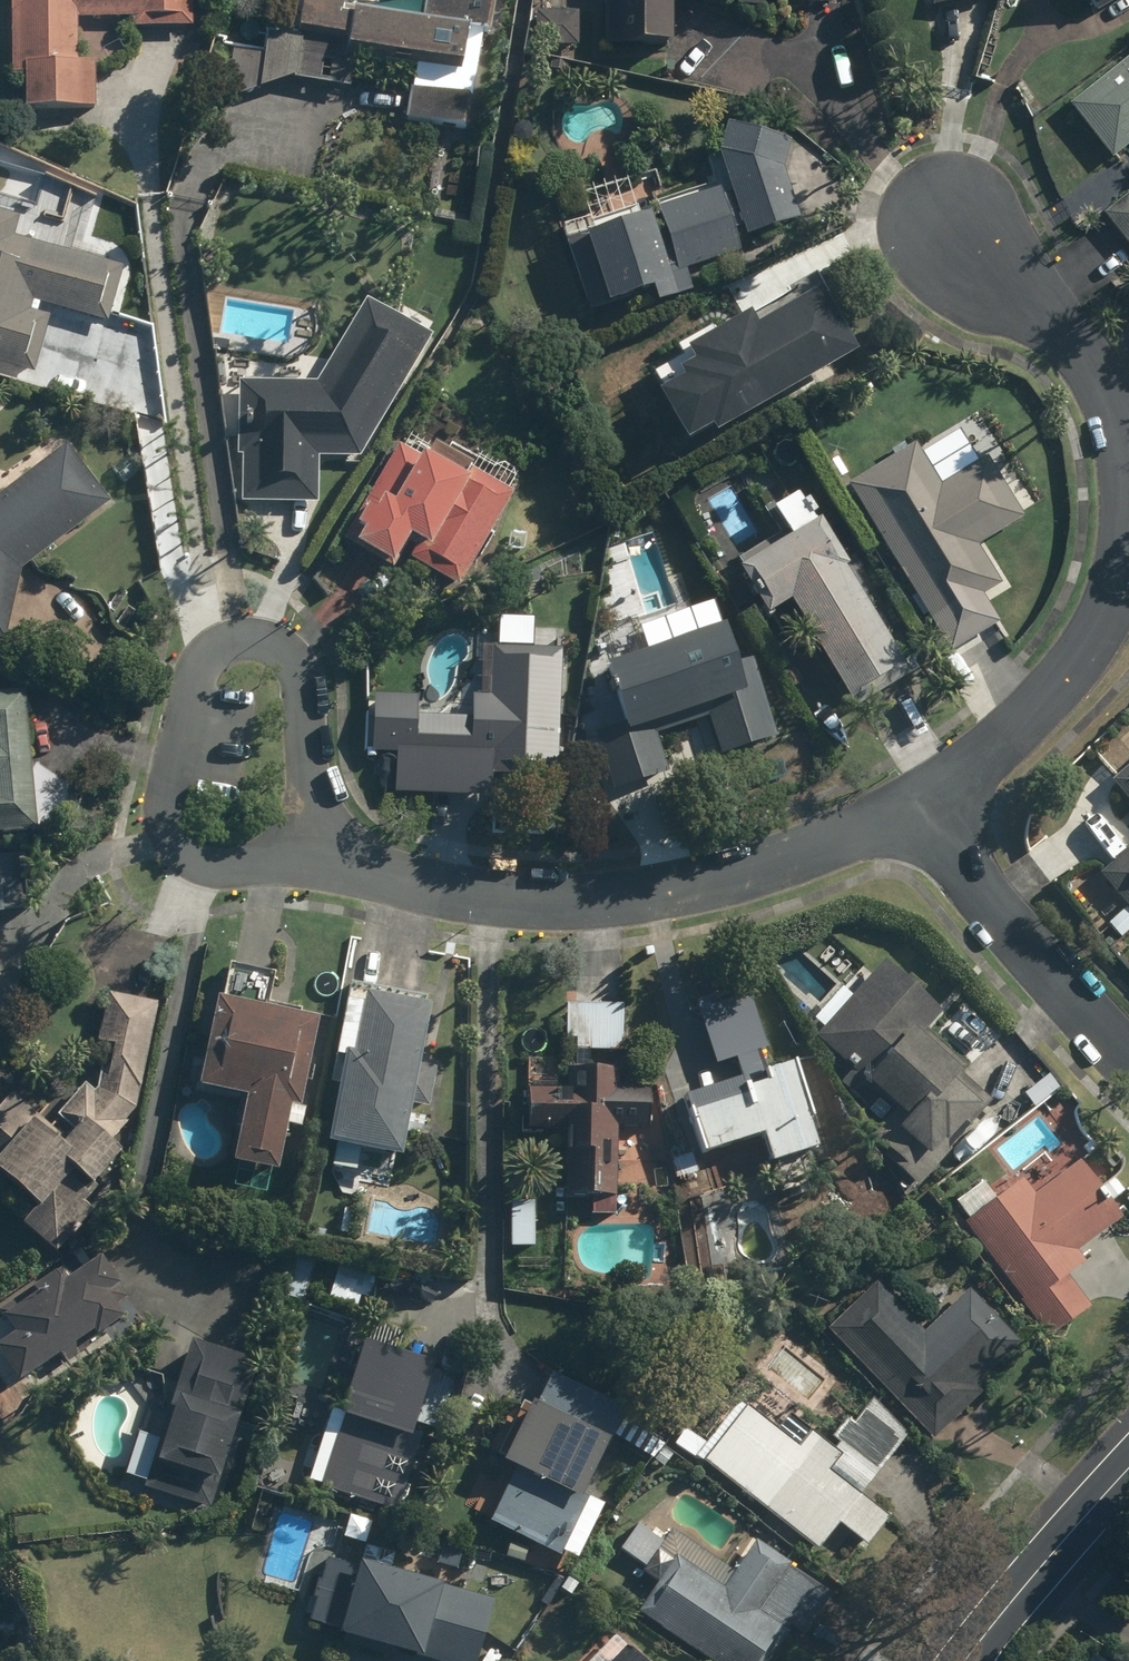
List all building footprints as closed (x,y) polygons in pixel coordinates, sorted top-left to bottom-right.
[(8,75),(21,75),(21,108),(91,110),(92,62),(75,61),(76,20),(129,20),(129,26),(188,27),(189,0),(10,0),(8,75)] [(288,80),(348,89),(353,51),(415,60),(406,120),(463,129),(478,33),(488,35),(494,0),(423,0),(420,19),(340,7),(341,0),(300,0),(294,37),(234,52),(227,98),(288,80)] [(602,45),(668,45),(668,0),(603,0),(602,45)] [(1094,10),(1112,0),(1088,0),(1094,10)] [(576,12),(534,12),(534,46),(576,46),(576,12)] [(1068,106),(1111,159),(1128,144),(1128,56),(1068,106)] [(685,269),(739,252),(732,230),(740,227),(743,237),(798,220),(782,168),(789,142),(723,124),(715,153),(728,193),(721,196),(719,189),(653,209),(661,236),(652,239),(645,217),(564,242),(585,309),(646,290),(651,305),(692,292),(685,269)] [(1102,216),(1128,249),(1128,195),(1102,216)] [(32,374),(51,309),(105,324),(121,270),(10,239),(16,219),(0,214),(0,365),(32,374)] [(711,436),(852,354),(816,291),(752,328),(744,315),(682,350),(690,364),(674,373),(677,379),(652,394),(681,444),(707,429),(711,436)] [(362,302),(315,383),(236,381),(234,455),(241,455),(240,502),(315,504),(316,457),(358,458),(427,339),(362,302)] [(0,492),(0,639),(3,640),(19,570),(109,503),(64,444),(0,492)] [(914,444),(846,485),(948,653),(997,624),(980,596),(999,585),(976,547),(1022,519),(985,457),(938,485),(914,444)] [(424,463),(395,446),(342,539),(389,566),(396,553),(456,587),(507,497),(430,453),(424,463)] [(853,709),(909,675),(842,568),(845,565),(817,519),(734,570),(763,617),(787,603),(853,709)] [(715,632),(603,668),(621,725),(593,733),(612,791),(667,773),(652,726),(701,711),(715,755),(776,735),(753,664),(728,672),(715,632)] [(488,778),(557,780),(560,650),(492,648),(491,697),(471,697),(471,720),(408,718),(409,694),(379,694),(378,751),(399,752),(398,794),(487,796),(488,778)] [(51,830),(64,784),(34,763),(31,773),(24,694),(0,696),(0,834),(51,830)] [(1109,783),(1128,806),(1128,765),(1109,783)] [(1128,913),(1128,849),(1097,877),(1128,913)] [(0,859),(0,916),(22,915),(18,858),(0,859)] [(940,1014),(881,962),(814,1038),(851,1071),(839,1085),(869,1111),(878,1100),(893,1112),(866,1143),(917,1188),(941,1161),(934,1155),(970,1114),(975,1119),(990,1103),(958,1075),(964,1068),(924,1032),(940,1014)] [(134,1108),(156,1004),(106,993),(96,1043),(111,1046),(106,1069),(99,1067),(94,1091),(93,1092),(83,1084),(44,1126),(11,1095),(0,1107),(0,1183),(31,1212),(20,1225),(51,1254),(109,1191),(95,1178),(116,1155),(105,1145),(125,1123),(123,1121),(134,1108)] [(321,1146),(396,1161),(407,1105),(427,1109),(435,1068),(416,1064),(427,1007),(360,994),(348,1056),(340,1054),(321,1146)] [(227,1165),(272,1174),(286,1109),(295,1111),(314,1021),(213,1000),(194,1090),(240,1100),(227,1165)] [(623,1006),(564,1004),(563,1039),(574,1040),(574,1051),(621,1052),(623,1006)] [(811,1121),(793,1063),(761,1073),(755,1054),(765,1051),(755,1023),(714,1035),(728,1083),(680,1098),(698,1156),(757,1138),(766,1166),(813,1151),(804,1123),(811,1121)] [(589,1215),(614,1215),(616,1127),(645,1128),(646,1089),(617,1088),(618,1071),(566,1069),(565,1089),(525,1088),(524,1130),(564,1131),(562,1197),(590,1198),(589,1215)] [(963,1223),(1046,1339),(1089,1308),(1066,1276),(1082,1265),(1074,1253),(1121,1220),(1079,1163),(1033,1196),(1022,1181),(963,1223)] [(509,1200),(508,1247),(532,1248),(532,1200),(509,1200)] [(14,1386),(89,1334),(92,1339),(118,1320),(110,1308),(125,1298),(97,1258),(58,1285),(50,1274),(0,1309),(0,1324),(9,1337),(0,1343),(0,1366),(14,1386)] [(318,1299),(355,1311),(359,1298),(368,1300),(375,1276),(330,1262),(318,1299)] [(875,1285),(826,1330),(931,1440),(980,1394),(973,1388),(1018,1345),(967,1291),(922,1334),(875,1285)] [(253,1367),(188,1346),(143,1489),(210,1512),(253,1367)] [(359,1348),(316,1494),(396,1517),(415,1450),(407,1448),(430,1368),(359,1348)] [(489,1525),(560,1559),(585,1507),(579,1504),(623,1413),(551,1378),(534,1413),(528,1410),(500,1468),(514,1474),(489,1525)] [(835,1470),(864,1495),(907,1438),(873,1403),(853,1427),(846,1421),(831,1439),(839,1446),(834,1450),(844,1459),(835,1470)] [(838,1526),(867,1549),(890,1519),(829,1473),(839,1460),(810,1438),(800,1451),(745,1409),(702,1466),(817,1553),(838,1526)] [(708,1660),(767,1660),(790,1628),(803,1637),(832,1596),(755,1544),(735,1572),(671,1529),(640,1574),(657,1585),(638,1613),(708,1660)] [(422,1660),(477,1660),(492,1602),(325,1559),(308,1624),(338,1631),(336,1639),(422,1660)] [(626,1650),(615,1660),(637,1660),(626,1650)]
